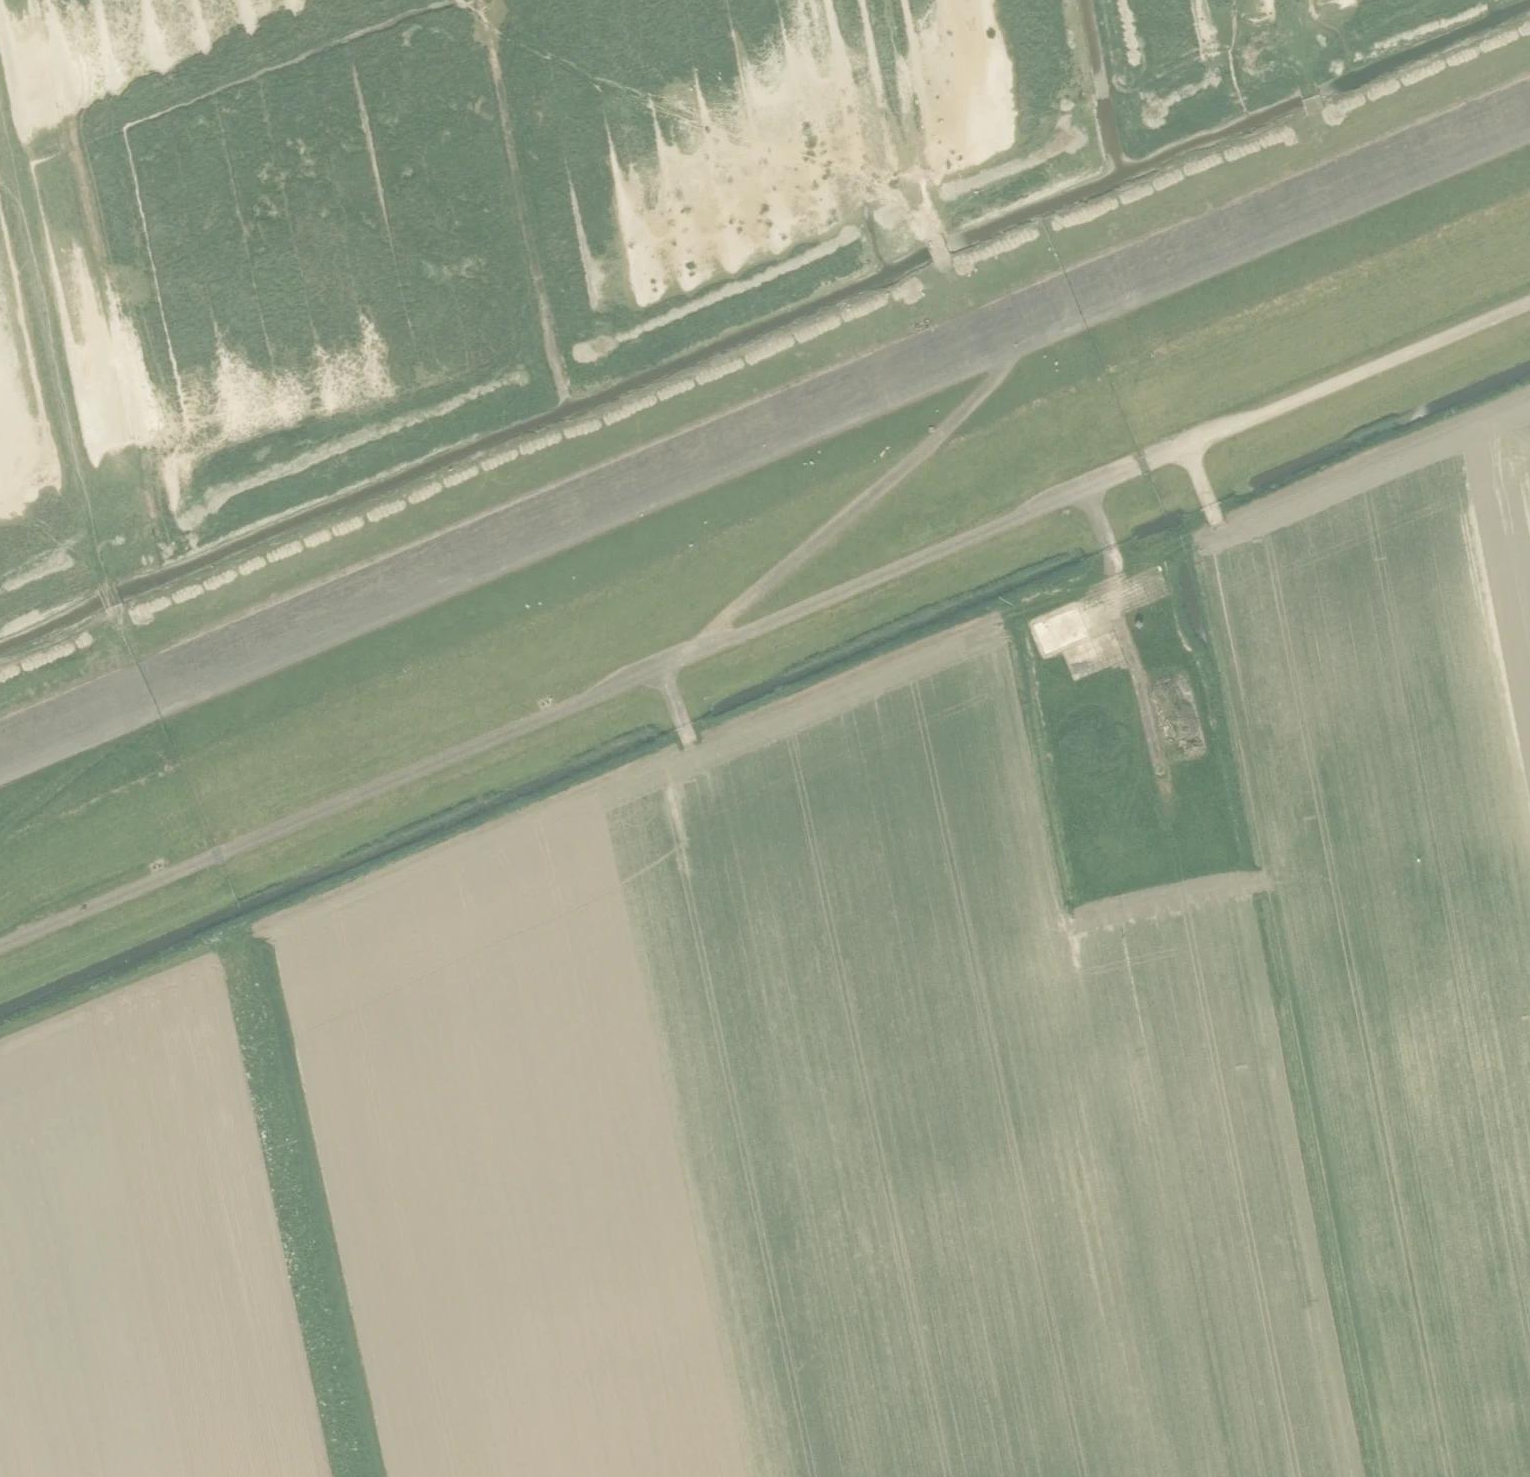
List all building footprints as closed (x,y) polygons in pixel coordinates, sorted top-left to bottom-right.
[(1156,600),(1175,593),(1169,574),(1149,581),(1156,600)] [(1077,606),(1031,625),(1045,658),(1091,639),(1077,606)]
